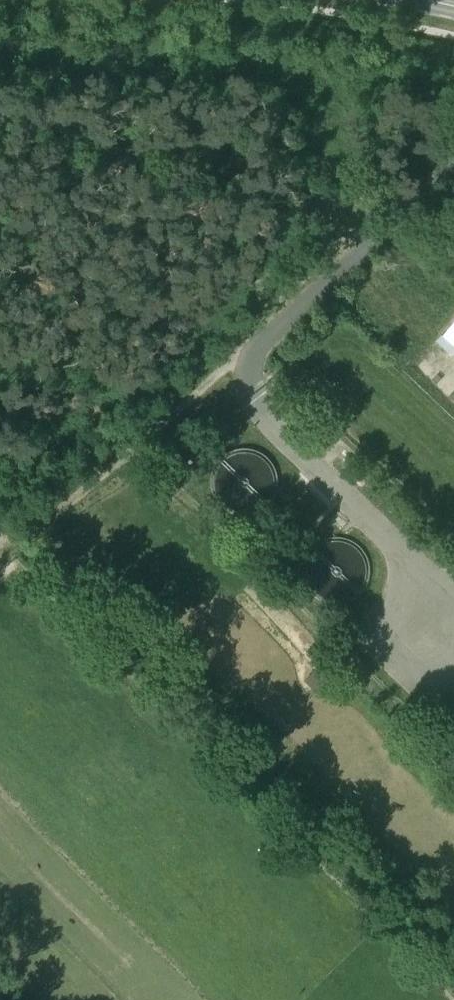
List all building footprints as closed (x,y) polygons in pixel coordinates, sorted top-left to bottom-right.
[(426,268),(405,289),(453,338),(453,296),(426,268)] [(297,528),(288,519),(282,525),(291,534),(297,528)]
